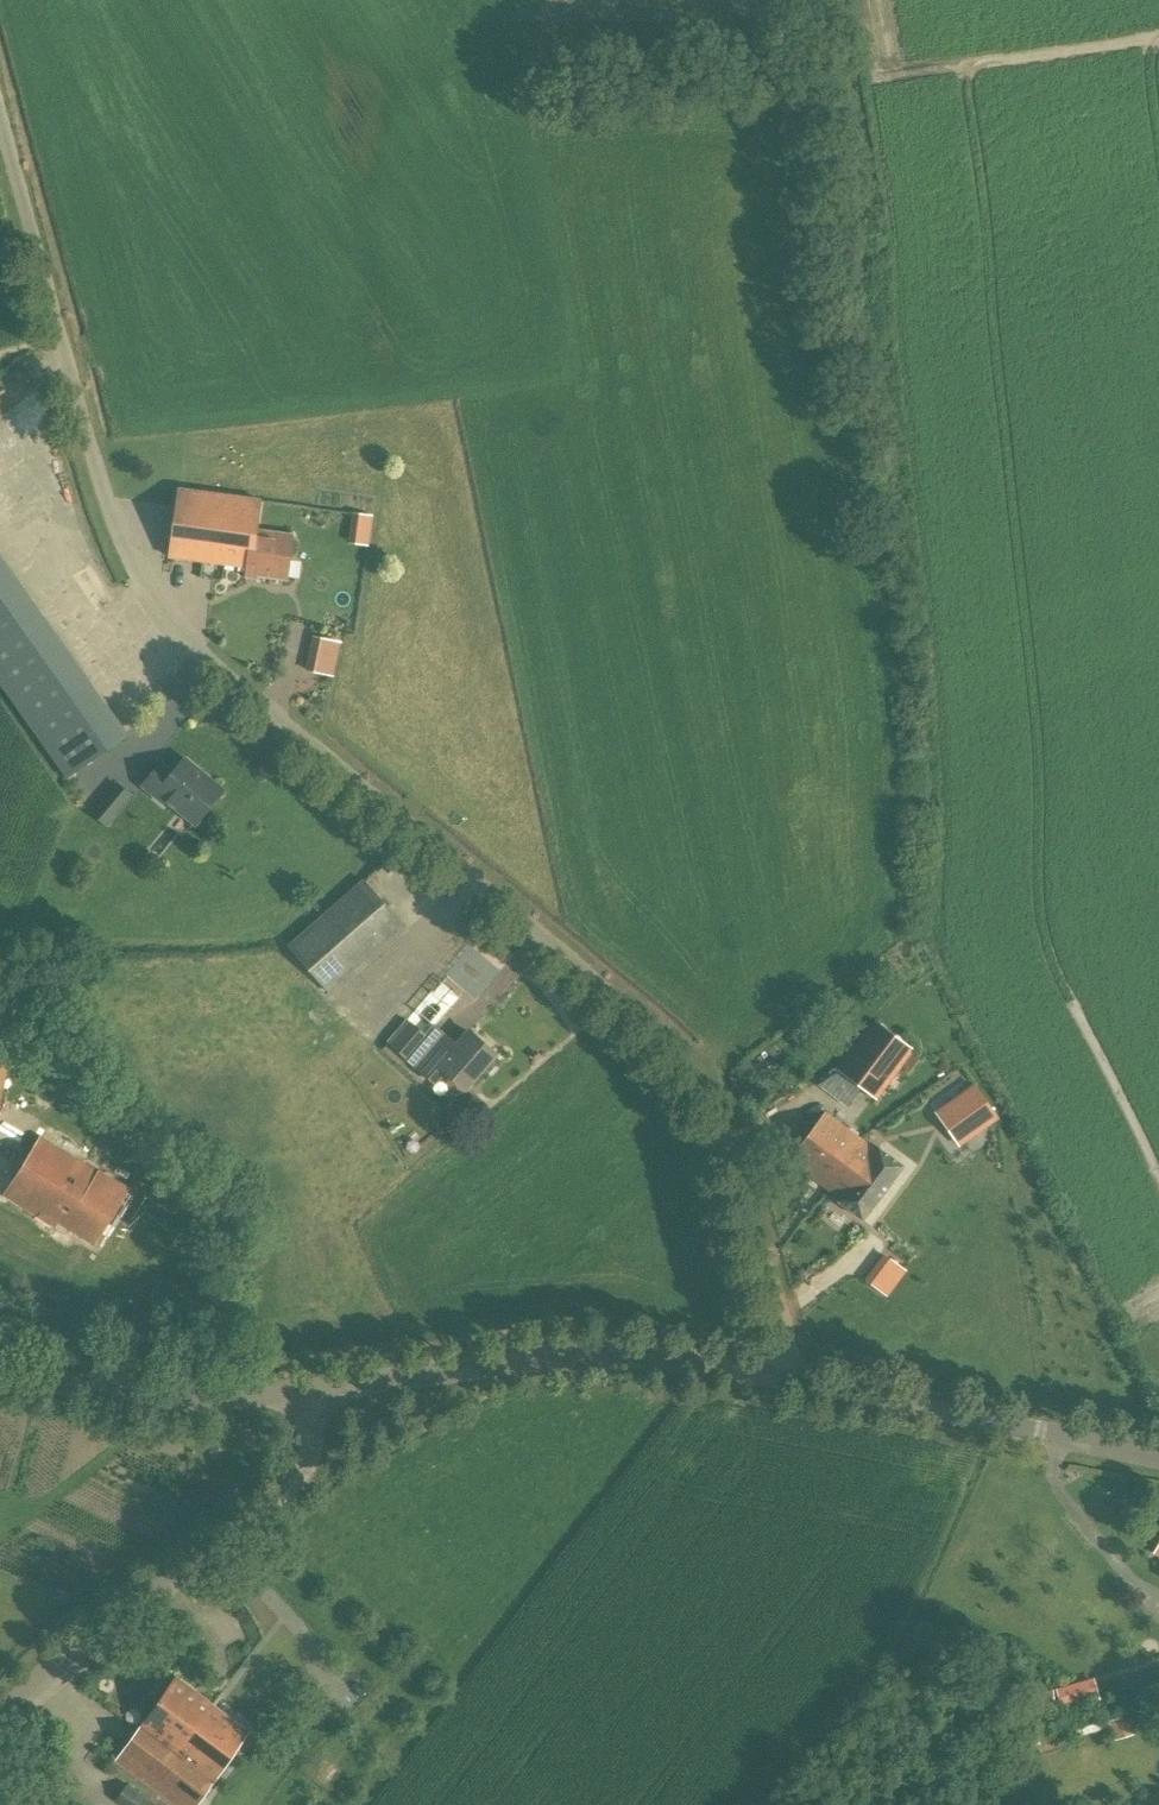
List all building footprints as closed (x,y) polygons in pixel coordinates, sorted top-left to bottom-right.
[(251,573),(286,578),(289,556),(296,554),(298,541),(292,537),(292,534),(257,529),(261,500),(224,495),(227,473),(182,467),(170,556),(252,567),(251,573)] [(373,541),(376,510),(363,509),(360,540),(373,541)] [(67,780),(129,735),(0,553),(0,685),(67,780)] [(337,671),(345,637),(317,630),(308,664),(337,671)] [(186,757),(174,772),(163,763),(144,787),(163,803),(165,799),(195,824),(224,788),(186,757)] [(91,813),(107,826),(133,795),(117,781),(91,813)] [(363,879),(288,945),(329,992),(404,926),(363,879)] [(417,1067),(445,1034),(433,1024),(424,1034),(407,1019),(387,1041),(405,1057),(417,1067)] [(920,1058),(913,1053),(915,1050),(876,1019),(837,1070),(877,1100),(902,1067),(909,1072),(920,1058)] [(494,1057),(496,1054),(469,1031),(457,1044),(445,1034),(417,1067),(435,1083),(445,1071),(466,1089),(482,1072),(483,1073),(489,1073),(496,1064),(496,1059),(494,1057)] [(11,1060),(0,1057),(0,1109),(11,1060)] [(964,1117),(975,1133),(996,1118),(972,1083),(934,1110),(947,1129),(964,1117)] [(826,1112),(790,1160),(840,1199),(838,1201),(863,1219),(904,1165),(879,1147),(876,1150),(826,1112)] [(50,1126),(44,1137),(41,1135),(3,1196),(54,1228),(58,1222),(94,1244),(129,1187),(99,1169),(98,1171),(55,1144),(62,1134),(50,1126)] [(889,1249),(867,1274),(890,1293),(911,1268),(889,1249)] [(116,1759),(153,1787),(212,1703),(177,1677),(116,1759)] [(1094,1677),(1055,1688),(1063,1714),(1101,1702),(1094,1677)] [(1053,1689),(1038,1690),(1040,1710),(1054,1708),(1053,1689)] [(153,1787),(177,1804),(196,1804),(250,1731),(212,1703),(153,1787)] [(115,1800),(121,1804),(154,1804),(155,1804),(128,1784),(115,1800)]
